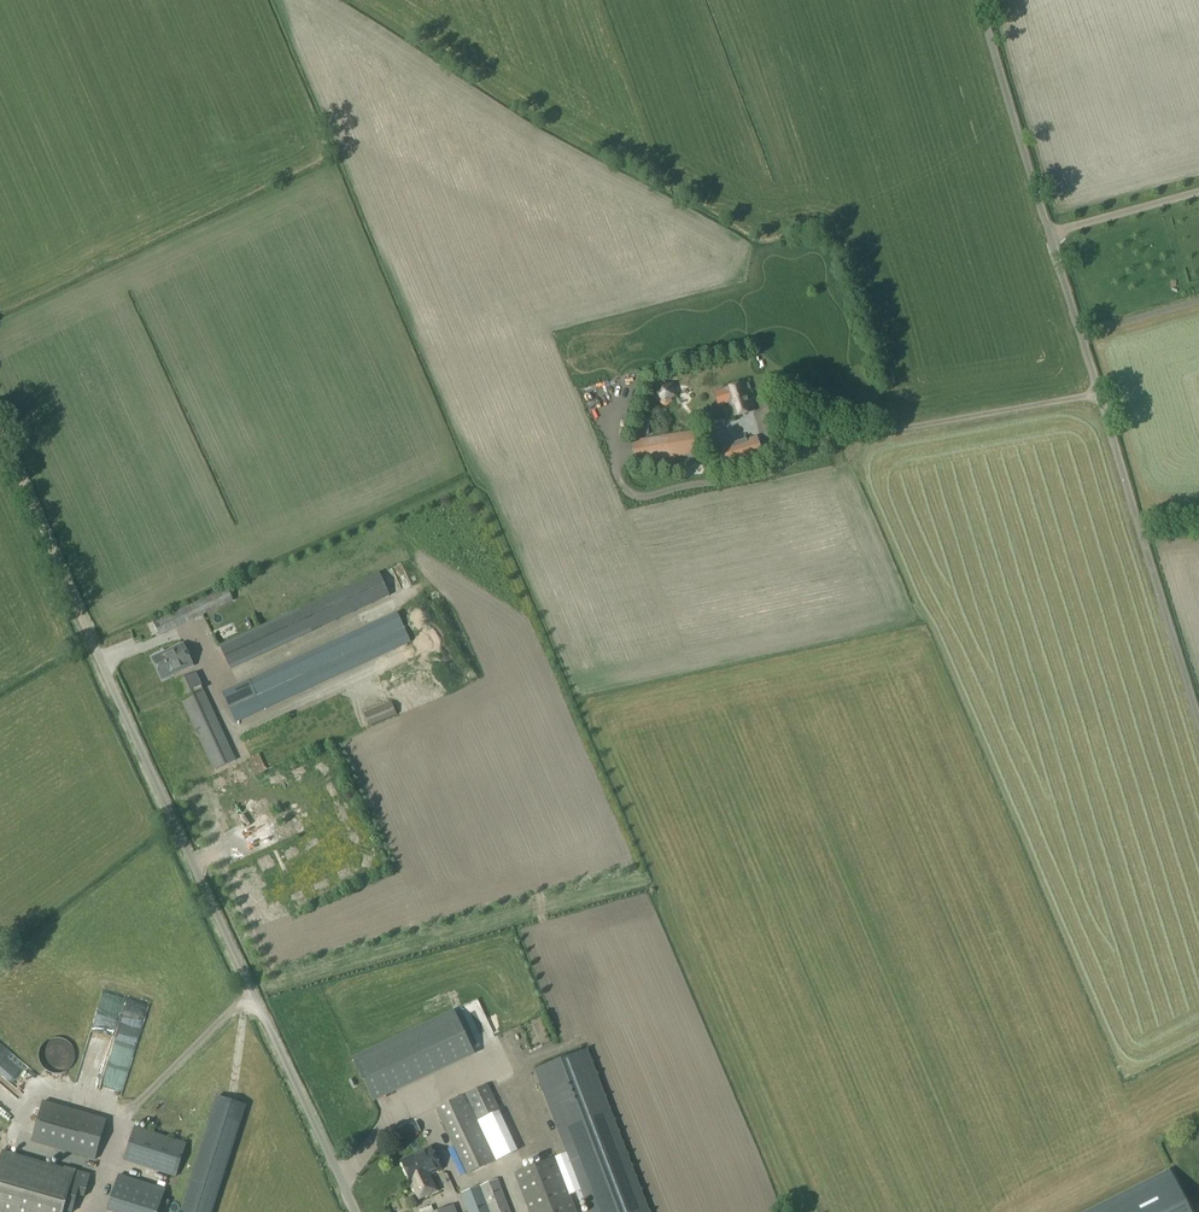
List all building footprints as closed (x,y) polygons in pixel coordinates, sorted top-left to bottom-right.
[(665,382),(657,382),(652,397),(665,407),(672,402),(669,399),(674,396),(671,386),(665,386),(665,382)] [(746,384),(715,393),(719,406),(729,403),(733,418),(754,411),(749,392),(751,390),(749,385),(746,384)] [(706,430),(633,442),(636,462),(708,450),(706,430)] [(756,438),(721,448),(727,465),(762,454),(756,438)] [(380,574),(222,646),(232,668),(390,596),(380,574)] [(398,613),(223,694),(236,723),(411,643),(398,613)] [(184,645),(154,659),(163,680),(193,666),(184,645)] [(355,698),(360,711),(379,703),(372,686),(364,689),(366,694),(355,698)] [(250,777),(263,771),(255,753),(241,760),(250,777)] [(253,848),(269,844),(262,817),(247,821),(253,848)] [(352,842),(359,840),(355,830),(348,833),(352,842)] [(360,865),(366,868),(370,858),(363,856),(360,865)] [(247,928),(258,922),(252,910),(240,916),(247,928)] [(454,1015),(355,1061),(372,1097),(471,1051),(454,1015)] [(39,1053),(39,1055),(39,1058),(39,1060),(40,1063),(41,1065),(44,1069),(47,1072),(51,1073),(55,1074),(57,1074),(62,1074),(65,1073),(67,1072),(69,1070),(71,1068),(72,1066),(74,1062),(75,1060),(75,1055),(75,1051),(74,1049),(72,1045),(70,1043),(68,1042),(66,1040),(64,1039),(59,1038),(56,1038),(52,1039),(50,1039),(48,1040),(44,1043),(42,1046),(41,1048),(40,1050),(39,1053)] [(565,1155),(556,1159),(570,1196),(579,1192),(587,1211),(648,1211),(587,1055),(534,1075),(565,1155)] [(10,1079),(12,1089),(32,1086),(30,1076),(10,1079)] [(485,1088),(433,1111),(463,1177),(510,1156),(492,1116),(497,1114),(485,1088)] [(179,1211),(212,1211),(246,1104),(236,1101),(227,1098),(217,1095),(201,1143),(179,1211)] [(106,1120),(44,1103),(33,1143),(94,1160),(106,1120)] [(416,1122),(403,1128),(408,1138),(421,1132),(416,1122)] [(134,1128),(124,1161),(171,1175),(182,1142),(134,1128)] [(433,1149),(403,1162),(415,1190),(416,1190),(422,1201),(429,1198),(423,1187),(432,1183),(428,1177),(442,1171),(433,1149)] [(90,1179),(91,1176),(85,1174),(66,1169),(65,1170),(3,1153),(0,1164),(0,1211),(74,1211),(78,1196),(84,1198),(90,1179)] [(515,1174),(529,1211),(576,1211),(570,1196),(556,1159),(515,1174)] [(1185,1201),(1169,1170),(1086,1211),(1190,1211),(1185,1201)] [(108,1211),(160,1211),(166,1190),(119,1175),(108,1211)] [(462,1195),(469,1211),(510,1211),(498,1181),(462,1195)] [(385,1201),(388,1211),(394,1211),(402,1210),(399,1197),(385,1201)]
